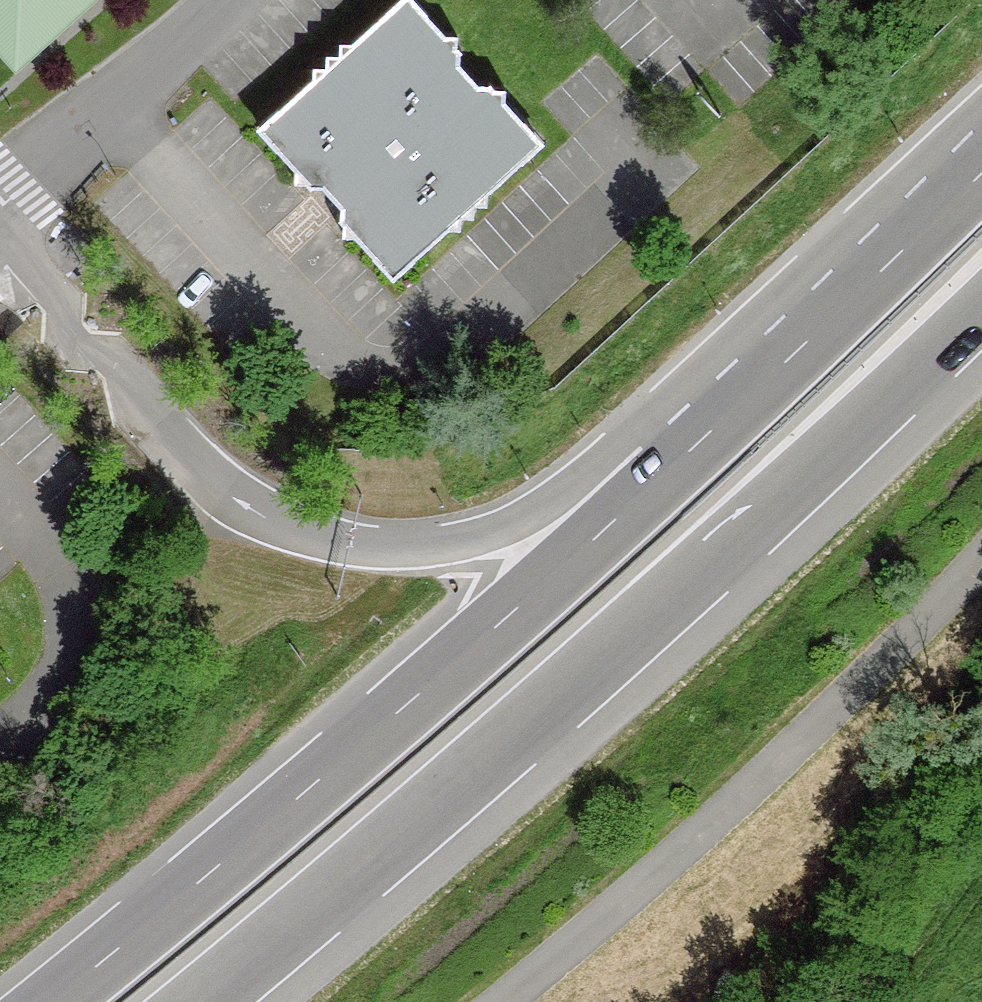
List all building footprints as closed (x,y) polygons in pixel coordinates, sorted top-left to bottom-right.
[(15,46),(66,0),(0,0),(0,29),(15,46)] [(395,274),(448,225),(459,225),(459,213),(473,213),(473,200),(486,201),(486,190),(541,141),(502,100),(502,90),(494,91),(488,84),(478,85),(456,64),(458,50),(454,47),(455,36),(444,36),(411,0),(403,0),(356,43),(342,41),(342,53),(328,53),(328,65),(316,65),(316,80),(263,128),(299,167),(297,181),(309,182),(313,188),(325,187),(344,206),(342,218),(349,224),(346,234),(358,233),(395,274)]
